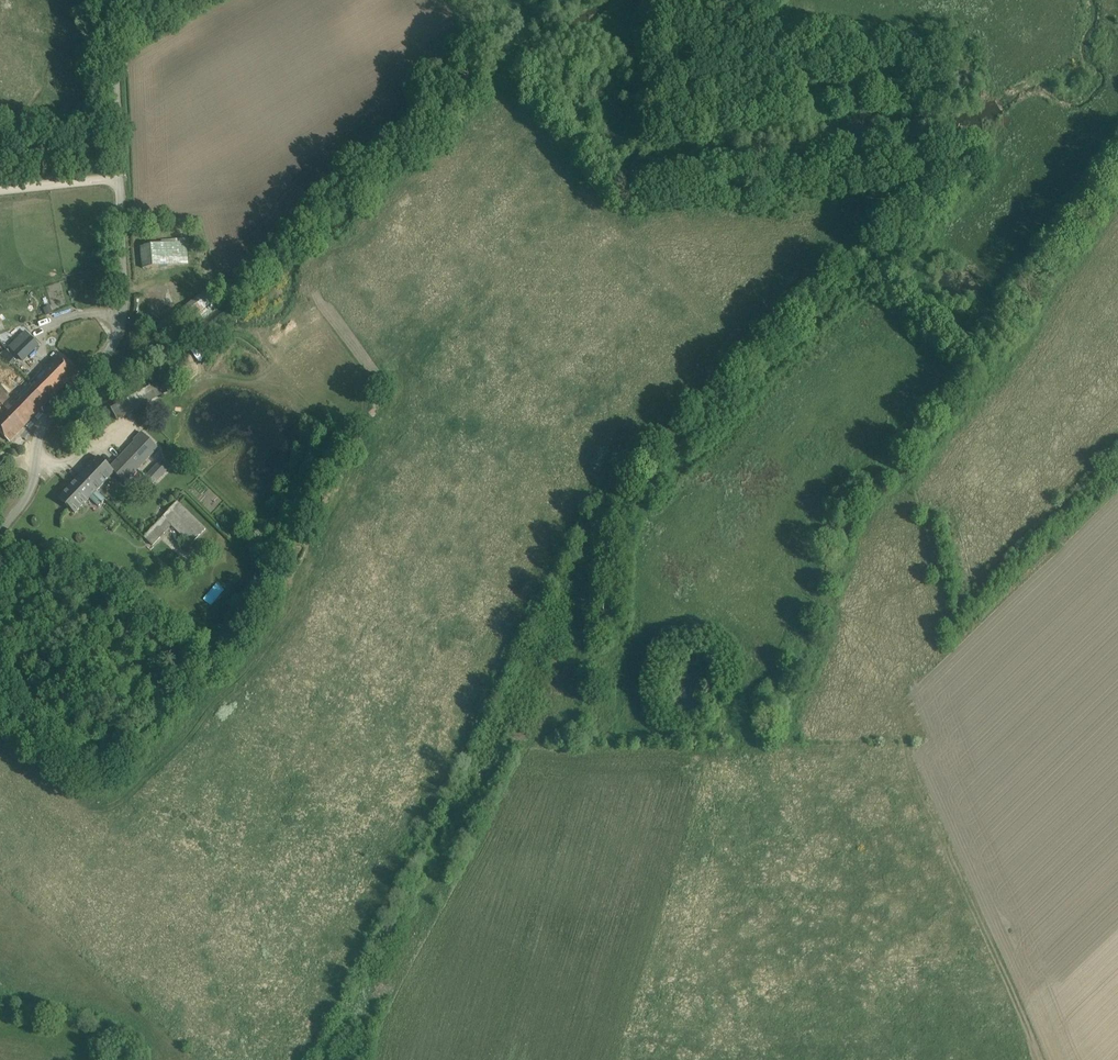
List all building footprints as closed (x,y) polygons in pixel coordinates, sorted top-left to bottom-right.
[(186,242),(152,245),(141,246),(143,268),(188,264),(186,242)] [(10,347),(23,361),(39,345),(25,332),(10,347)] [(29,383),(48,402),(77,373),(57,354),(29,383)] [(29,383),(12,401),(0,389),(0,403),(5,408),(0,413),(0,433),(9,442),(48,402),(29,383)] [(119,418),(140,406),(136,398),(114,411),(119,418)] [(99,457),(81,475),(97,491),(114,472),(125,483),(158,448),(143,433),(110,468),(99,457)] [(146,477),(154,484),(161,476),(162,476),(164,474),(163,474),(165,472),(162,469),(161,468),(158,465),(156,467),(156,466),(150,472),(151,473),(146,477)] [(96,491),(97,491),(81,475),(59,498),(75,513),(90,498),(99,506),(105,500),(96,491)] [(177,502),(163,517),(144,537),(153,546),(172,526),(191,544),(205,529),(177,502)]
